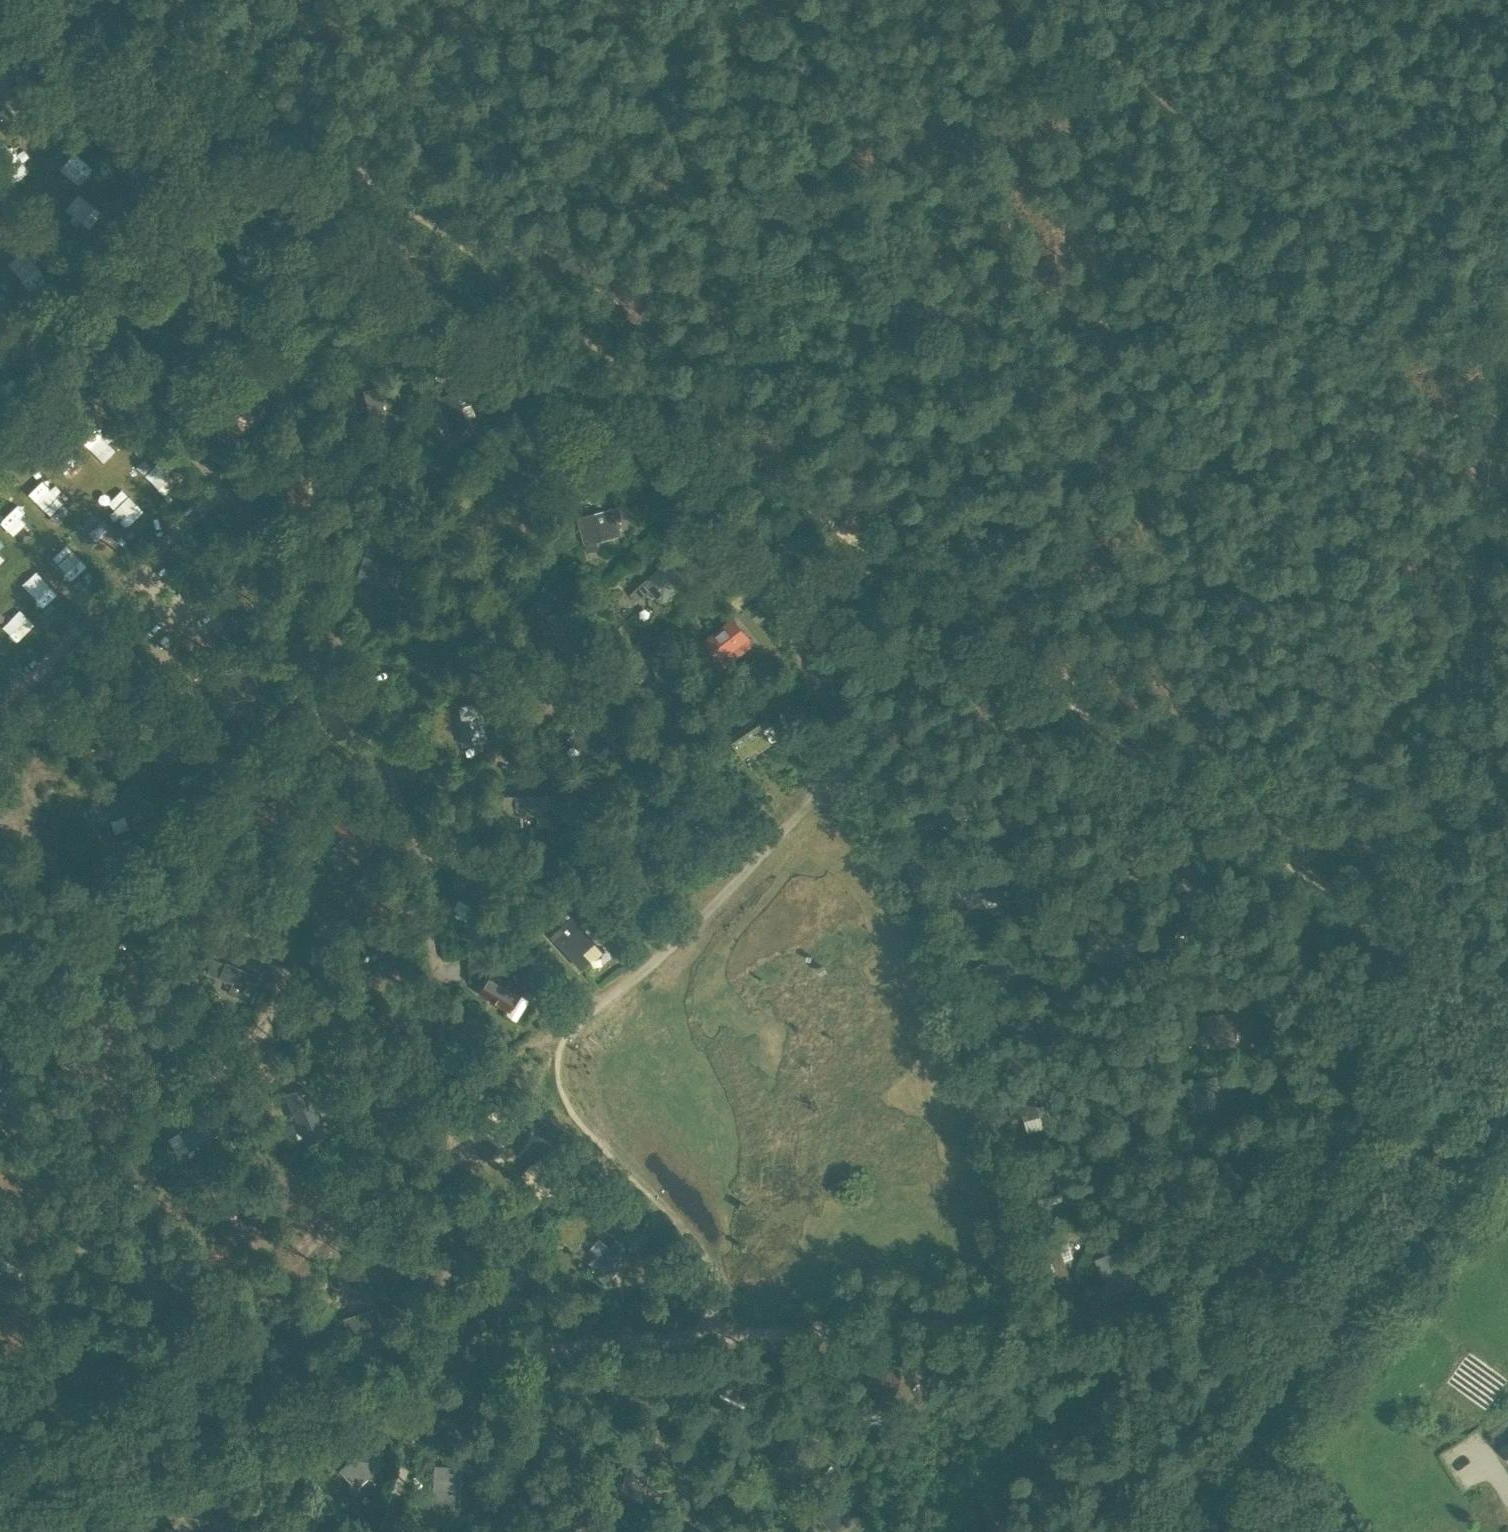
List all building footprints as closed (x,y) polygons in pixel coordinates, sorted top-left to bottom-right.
[(378,387),(363,390),(373,441),(388,438),(378,387)] [(464,387),(436,398),(453,442),(462,438),(459,430),(469,427),(461,407),(471,403),(464,387)] [(333,456),(317,458),(318,468),(333,466),(333,456)] [(282,475),(278,475),(278,488),(287,488),(287,505),(307,506),(308,463),(288,463),(288,465),(282,465),(282,475)] [(620,505),(578,516),(587,552),(599,549),(597,541),(622,534),(618,519),(623,518),(620,505)] [(364,555),(356,579),(387,589),(388,585),(393,587),(400,566),(395,565),(364,555)] [(663,605),(688,584),(669,561),(636,589),(644,598),(651,592),(663,605)] [(568,638),(573,637),(564,615),(539,624),(545,640),(542,641),(549,659),(571,650),(568,638)] [(735,619),(707,641),(725,665),(738,656),(733,649),(740,644),(736,639),(745,632),(735,619)] [(636,670),(619,676),(625,691),(635,687),(640,698),(661,690),(649,657),(633,663),(636,670)] [(217,663),(205,666),(208,675),(219,671),(217,663)] [(475,701),(456,705),(463,745),(482,742),(486,741),(480,701),(475,701)] [(759,719),(731,738),(746,759),(758,751),(760,754),(776,743),(766,730),(774,724),(770,717),(761,723),(759,719)] [(588,718),(566,738),(587,761),(594,754),(604,765),(615,755),(610,750),(616,745),(605,733),(603,735),(588,718)] [(965,792),(957,794),(959,804),(967,802),(965,792)] [(92,828),(133,812),(126,793),(85,808),(92,828)] [(546,812),(558,811),(557,795),(546,795),(515,796),(503,797),(503,812),(515,811),(515,816),(546,816),(546,812)] [(374,835),(357,824),(362,819),(344,808),(332,823),(339,828),(331,840),(358,858),(374,835)] [(465,865),(456,881),(457,882),(464,886),(458,898),(475,907),(482,894),(486,897),(497,877),(474,865),(472,869),(465,865)] [(969,901),(1023,898),(1022,881),(1012,881),(1011,878),(968,880),(969,901)] [(189,893),(182,895),(184,902),(185,908),(192,907),(189,893)] [(567,906),(554,918),(561,925),(566,930),(554,941),(580,968),(590,959),(583,952),(594,941),(580,927),(584,924),(567,906)] [(1092,923),(1090,930),(1100,932),(1102,926),(1092,923)] [(408,946),(392,937),(388,943),(375,936),(360,960),(390,977),(408,946)] [(264,978),(226,962),(219,977),(233,983),(229,993),(253,1001),(256,993),(257,993),(264,978)] [(524,987),(492,968),(477,993),(509,1011),(524,987)] [(1233,1031),(1243,1029),(1240,1010),(1200,1016),(1204,1035),(1212,1034),(1215,1048),(1235,1045),(1233,1031)] [(0,1067),(0,1103),(6,1096),(16,1104),(23,1094),(13,1086),(18,1080),(0,1067)] [(1225,1081),(1229,1081),(1228,1074),(1185,1081),(1190,1111),(1229,1105),(1225,1081)] [(1032,1081),(1006,1088),(1013,1118),(1024,1115),(1025,1120),(1050,1113),(1048,1104),(1038,1107),(1032,1081)] [(301,1083),(281,1092),(302,1141),(323,1133),(301,1083)] [(189,1149),(220,1133),(219,1132),(215,1124),(208,1109),(178,1128),(189,1149)] [(497,1109),(480,1123),(500,1146),(517,1132),(497,1109)] [(222,1120),(215,1124),(219,1132),(227,1128),(222,1120)] [(540,1161),(522,1174),(541,1198),(558,1184),(540,1161)] [(630,1252),(614,1238),(607,1245),(597,1238),(589,1249),(595,1255),(589,1263),(592,1265),(589,1268),(605,1280),(630,1252)] [(1060,1282),(1071,1279),(1060,1245),(1033,1253),(1044,1282),(1058,1278),(1060,1282)] [(1105,1297),(1135,1285),(1120,1249),(1097,1259),(1105,1284),(1100,1287),(1105,1297)] [(375,1307),(342,1318),(354,1353),(387,1341),(375,1307)] [(889,1364),(876,1359),(868,1382),(886,1388),(882,1398),(893,1402),(896,1393),(897,1393),(906,1367),(890,1361),(889,1364)] [(747,1404),(759,1378),(732,1365),(720,1393),(747,1404)] [(872,1397),(869,1406),(880,1409),(882,1400),(872,1397)] [(340,1469),(356,1486),(382,1462),(381,1461),(386,1456),(374,1442),(368,1447),(367,1445),(340,1469)] [(621,1486),(617,1484),(613,1499),(641,1506),(651,1465),(628,1459),(621,1486)] [(430,1508),(452,1510),(452,1502),(457,1502),(460,1468),(433,1466),(430,1508)] [(800,1531),(840,1531),(851,1522),(834,1504),(800,1531)]
